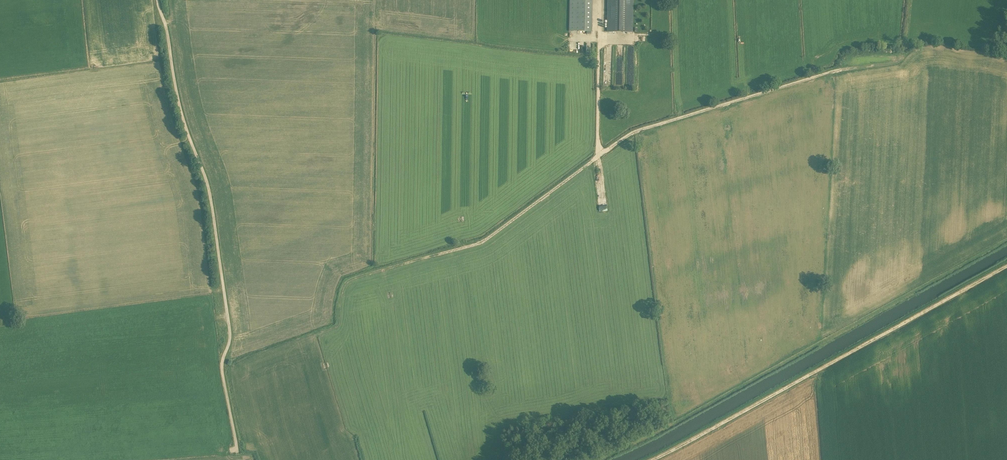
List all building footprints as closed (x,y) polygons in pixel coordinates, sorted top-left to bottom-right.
[(592,32),(592,0),(570,0),(569,31),(592,32)] [(607,32),(633,32),(634,0),(607,0),(607,32)]
